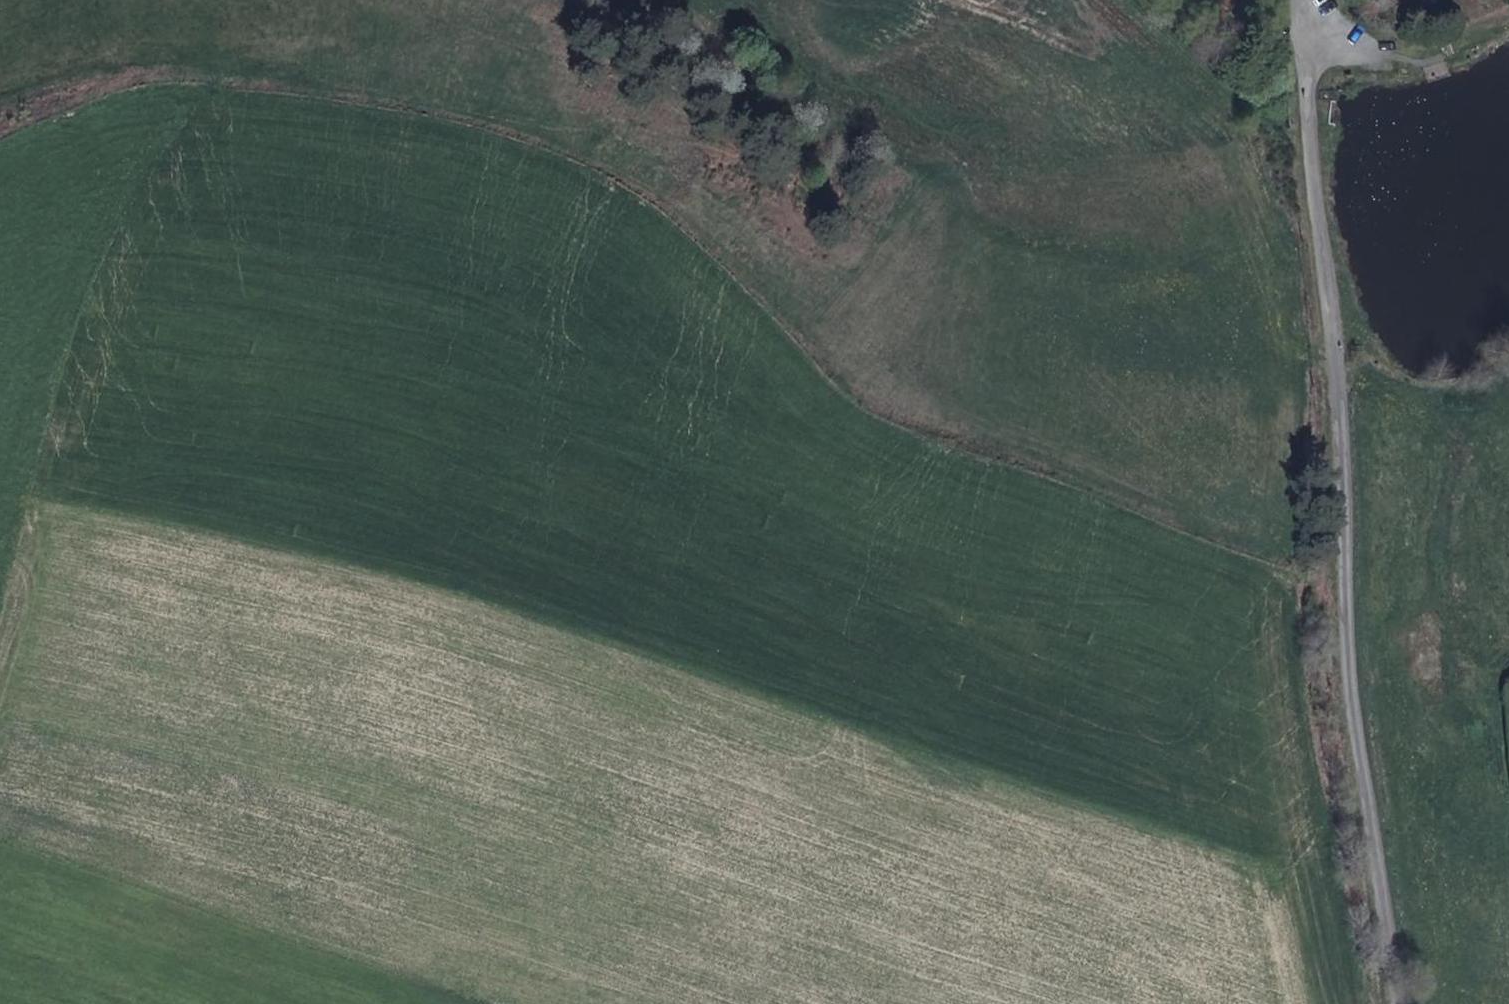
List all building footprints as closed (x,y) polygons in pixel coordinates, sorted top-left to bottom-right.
[(1217,12),(1232,19),(1242,0),(1223,0),(1217,12)]
